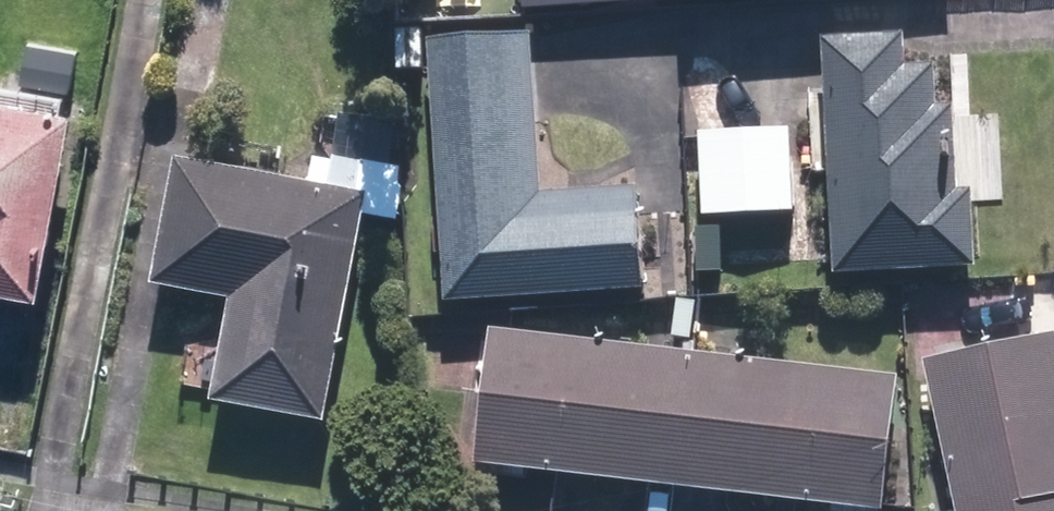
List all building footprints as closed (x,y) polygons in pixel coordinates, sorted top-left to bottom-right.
[(516,23),(866,0),(515,0),(516,23)] [(810,39),(819,280),(962,274),(960,195),(943,196),(939,111),(921,112),(919,68),(891,70),(890,36),(810,39)] [(416,44),(431,307),(629,297),(623,191),(528,197),(519,39),(416,44)] [(17,300),(54,116),(0,106),(0,296),(17,300)] [(689,137),(692,219),(787,216),(785,134),(689,137)] [(197,404),(310,427),(358,202),(393,209),(400,177),(299,156),(292,188),(162,162),(135,289),(218,306),(197,404)] [(663,340),(684,341),(684,337),(691,337),(691,327),(685,327),(686,303),(665,302),(663,340)] [(684,356),(480,332),(465,468),(669,493),(684,356)] [(945,510),(1053,510),(1053,387),(1053,385),(1053,336),(913,365),(945,510)] [(684,356),(669,493),(828,510),(871,510),(885,379),(684,356)]
